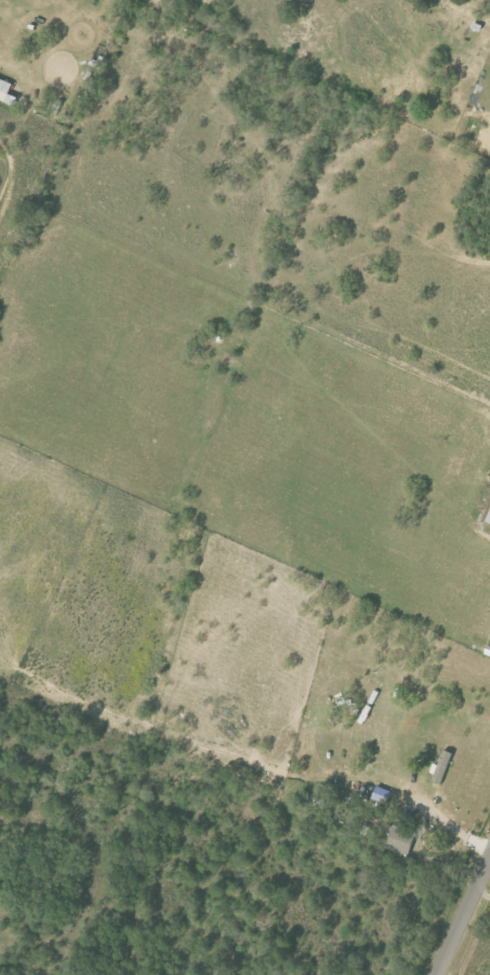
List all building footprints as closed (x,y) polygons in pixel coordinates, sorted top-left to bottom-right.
[(16,105),(18,98),(10,95),(14,83),(0,78),(0,99),(16,105)] [(387,850),(409,855),(415,831),(393,826),(387,850)]
